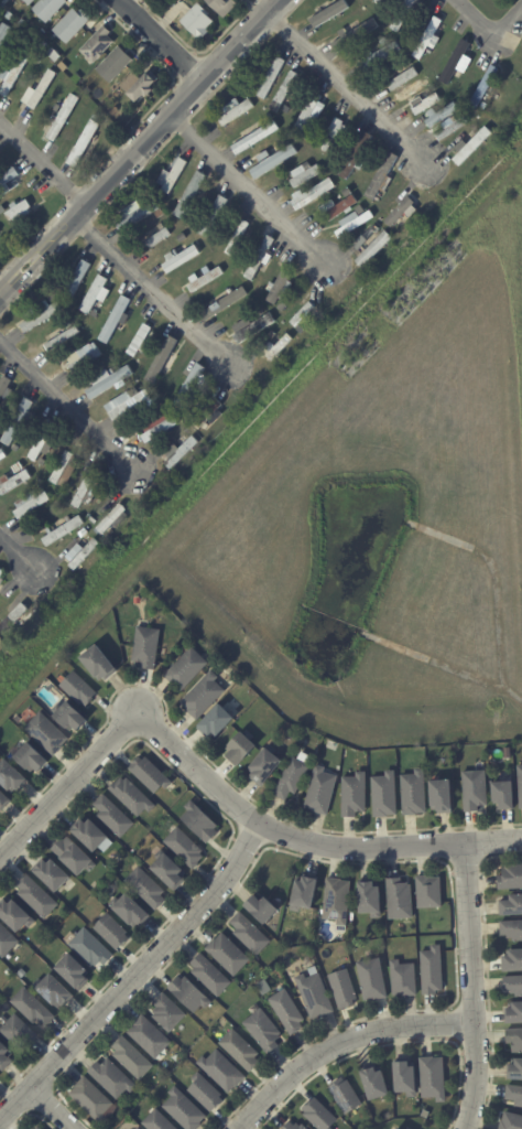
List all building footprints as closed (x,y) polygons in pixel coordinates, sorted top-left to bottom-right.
[(33,9),(41,0),(67,0),(68,1),(47,23),(33,9)] [(226,19),(206,0),(235,0),(239,3),(233,10),(226,19)] [(376,1),(376,0),(394,0),(389,9),(376,1)] [(391,29),(408,0),(421,0),(425,2),(417,15),(411,12),(399,33),(391,29)] [(318,26),(314,19),(342,1),(347,9),(318,26)] [(210,32),(202,41),(181,21),(198,2),(207,11),(205,13),(215,22),(207,29),(210,32)] [(84,11),(93,19),(68,44),(53,31),(74,9),(79,13),(83,9),(84,11)] [(443,22),(422,60),(414,55),(435,17),(444,21),(443,22)] [(340,52),(338,54),(333,44),(373,18),(380,26),(340,52)] [(12,28),(0,49),(0,26),(2,22),(12,28)] [(111,32),(112,32),(109,35),(116,42),(106,52),(107,53),(100,60),(99,58),(94,64),(80,52),(105,25),(111,32)] [(471,42),(449,83),(441,78),(465,34),(474,40),(471,42)] [(20,52),(12,49),(17,40),(24,44),(20,52)] [(369,69),(365,72),(360,64),(398,42),(402,49),(369,69)] [(126,52),(133,60),(111,84),(97,69),(119,46),(126,52)] [(53,47),(62,57),(55,63),(47,53),(53,47)] [(7,98),(0,94),(0,92),(6,82),(1,78),(4,73),(9,76),(24,50),(32,54),(8,97),(7,98)] [(286,62),(267,100),(259,96),(268,78),(261,74),(269,60),(276,64),(280,57),(286,62)] [(400,87),(393,92),(388,84),(409,71),(404,65),(411,61),(420,75),(400,87)] [(492,65),(500,69),(478,110),(469,106),(491,65),(492,65)] [(36,110),(22,103),(31,87),(36,90),(48,69),(57,74),(36,110)] [(152,72),(161,79),(152,88),(155,90),(148,98),(145,96),(138,104),(129,95),(130,94),(122,87),(135,73),(142,80),(151,71),(152,72)] [(300,75),(301,75),(292,90),(296,93),(291,103),(286,99),(279,114),(270,108),(293,71),(300,75)] [(415,99),(394,111),(390,104),(402,96),(399,93),(418,80),(421,84),(433,77),(437,85),(415,99)] [(323,97),(300,139),(292,135),(314,93),(323,97)] [(417,116),(412,108),(414,106),(413,103),(422,97),(424,101),(437,93),(443,101),(417,116)] [(55,142),(46,138),(53,127),(48,123),(55,112),(59,115),(72,94),(79,98),(55,142)] [(111,98),(115,95),(121,101),(118,104),(111,98)] [(225,128),(219,120),(221,118),(218,112),(232,101),(238,108),(249,99),(254,105),(225,128)] [(456,109),(443,118),(439,114),(455,104),(457,108),(456,109)] [(470,122),(441,142),(436,136),(446,129),(443,125),(447,121),(450,127),(466,117),(470,122)] [(344,126),(348,128),(342,139),(337,136),(328,152),(320,148),(337,118),(345,122),(344,125),(344,126)] [(87,159),(84,157),(77,166),(68,162),(73,155),(67,153),(70,148),(75,150),(93,120),(100,125),(93,139),(98,142),(88,159),(87,159)] [(241,142),(270,123),(274,130),(246,148),(241,142)] [(461,166),(455,160),(487,127),(494,133),(461,166)] [(369,135),(373,137),(359,162),(365,165),(361,172),(356,169),(349,182),(339,175),(365,131),(369,135)] [(257,180),(251,171),(262,164),(259,158),(268,152),(272,159),(293,144),(298,153),(257,180)] [(391,152),(399,157),(374,200),(366,195),(390,152),(391,152)] [(187,163),(188,163),(170,195),(162,191),(181,159),(187,163)] [(318,175),(295,189),(291,181),(295,179),(292,173),(300,169),(302,174),(307,171),(304,165),(309,162),(313,169),(318,165),(323,172),(318,175)] [(20,175),(0,189),(0,177),(14,168),(15,169),(20,175)] [(200,171),(208,176),(184,219),(175,214),(199,171),(200,171)] [(330,191),(297,211),(293,203),(331,180),(336,187),(330,191)] [(425,189),(426,190),(417,201),(423,206),(398,233),(394,229),(398,225),(396,223),(393,226),(385,219),(420,183),(425,189)] [(347,198),(342,193),(349,187),(354,194),(347,198)] [(222,196),(230,201),(208,238),(199,233),(220,195),(222,196)] [(330,223),(320,207),(333,200),(337,206),(354,195),(358,202),(351,207),(354,209),(347,214),(346,212),(330,223)] [(382,197),(389,201),(385,206),(380,203),(382,197)] [(32,207),(32,208),(11,222),(6,214),(13,209),(11,206),(17,203),(18,206),(28,200),(32,207)] [(123,233),(118,224),(123,221),(119,214),(139,202),(142,207),(155,200),(161,208),(150,216),(153,221),(145,225),(143,221),(123,233)] [(340,237),(337,233),(371,212),(376,218),(341,239),(340,237)] [(248,223),(251,224),(233,257),(226,252),(243,221),(248,223)] [(166,238),(151,248),(146,241),(161,233),(156,226),(163,223),(172,235),(166,238)] [(115,244),(115,245),(108,233),(119,228),(124,238),(115,244)] [(133,237),(128,240),(124,235),(134,228),(138,235),(133,237)] [(357,261),(387,232),(394,238),(365,269),(357,261)] [(184,233),(188,240),(182,245),(177,237),(184,233)] [(271,237),(276,239),(253,281),(244,277),(268,235),(271,237)] [(368,240),(368,241),(359,250),(354,245),(363,236),(368,240)] [(167,277),(165,278),(161,269),(168,264),(164,256),(186,243),(191,249),(199,244),(205,252),(167,277)] [(89,267),(73,297),(65,292),(80,262),(89,267)] [(224,273),(192,293),(188,287),(193,283),(189,278),(196,275),(199,280),(200,279),(198,276),(202,273),(204,277),(220,267),(224,273)] [(286,273),(292,277),(289,282),(294,284),(284,302),(279,299),(275,305),(268,301),(283,271),(286,273)] [(108,278),(109,278),(89,313),(80,309),(100,273),(108,278)] [(214,318),(206,322),(200,313),(243,287),(250,297),(214,318)] [(53,292),(57,299),(53,303),(47,297),(53,292)] [(126,297),(132,300),(108,344),(99,340),(123,295),(126,297)] [(317,307),(295,330),(289,323),(313,298),(319,304),(317,307)] [(276,323),(241,344),(236,335),(240,333),(236,326),(250,318),(254,324),(271,313),(276,323)] [(126,325),(127,326),(123,332),(118,329),(121,323),(126,325)] [(151,330),(156,333),(145,353),(139,350),(134,356),(128,353),(144,323),(152,327),(150,330),(151,330)] [(77,334),(51,351),(46,344),(77,324),(81,331),(77,334)] [(276,336),(273,340),(269,335),(273,331),(278,335),(276,336)] [(273,363),(267,357),(271,353),(265,348),(271,342),(276,347),(289,335),(294,341),(273,363)] [(175,343),(177,344),(175,348),(182,352),(173,368),(165,365),(164,367),(168,369),(165,374),(162,372),(159,378),(151,374),(170,340),(175,343)] [(104,354),(74,372),(69,365),(72,364),(68,358),(77,353),(80,358),(99,346),(104,354)] [(203,365),(206,367),(203,374),(207,377),(202,385),(197,383),(183,409),(174,404),(197,362),(203,365)] [(122,379),(100,393),(95,385),(98,384),(95,378),(106,370),(109,376),(123,367),(129,375),(122,379)] [(14,379),(0,403),(0,381),(4,374),(9,377),(14,379)] [(146,399),(124,413),(116,399),(133,389),(131,386),(137,384),(141,391),(146,387),(152,396),(146,399)] [(34,401),(35,401),(11,445),(1,440),(25,396),(34,401)] [(148,442),(143,434),(146,432),(143,426),(166,411),(171,418),(175,415),(180,422),(148,442)] [(55,422),(63,426),(52,444),(46,442),(36,461),(29,456),(50,419),(55,422)] [(194,447),(171,470),(165,463),(170,458),(165,452),(175,442),(181,448),(194,434),(200,441),(194,447)] [(73,452),(75,453),(57,485),(50,480),(53,475),(50,474),(53,470),(55,471),(67,449),(73,452)] [(17,473),(12,466),(20,461),(24,467),(17,473)] [(2,494),(0,490),(0,485),(1,484),(0,482),(0,479),(8,474),(10,479),(28,469),(32,476),(2,494)] [(89,476),(101,483),(89,505),(84,501),(79,508),(72,504),(87,475),(89,476)] [(69,481),(65,486),(59,483),(64,477),(69,481)] [(26,514),(20,518),(14,510),(19,508),(15,502),(35,490),(39,495),(46,491),(51,498),(26,514)] [(129,515),(120,524),(117,520),(105,535),(101,531),(99,534),(96,529),(121,503),(128,509),(126,512),(129,515)] [(86,523),(48,546),(44,538),(68,523),(65,518),(69,515),(72,520),(80,515),(86,523)] [(76,570),(69,563),(73,561),(67,556),(80,542),(85,548),(95,537),(101,544),(76,570)] [(4,633),(0,628),(0,626),(23,602),(29,609),(4,633)] [(155,668),(141,666),(142,660),(133,658),(139,619),(151,620),(150,626),(162,628),(155,668)] [(119,673),(109,680),(107,677),(102,680),(83,656),(100,643),(122,670),(119,673)] [(203,655),(209,660),(182,689),(165,673),(193,644),(203,655)] [(98,690),(94,695),(95,696),(85,706),(61,682),(75,668),(98,690)] [(214,669),(220,675),(217,678),(227,688),(198,718),(188,708),(189,707),(182,700),(213,668),(214,669)] [(87,721),(79,729),(77,727),(73,731),(55,714),(56,713),(55,712),(52,716),(48,712),(52,709),(54,710),(61,703),(62,706),(65,701),(67,702),(70,699),(89,719),(87,721)] [(224,706),(235,716),(214,738),(210,734),(207,738),(195,727),(219,701),(224,706)] [(68,739),(54,753),(25,727),(42,709),(70,736),(68,739)] [(244,731),(257,743),(237,764),(227,754),(229,751),(226,748),(230,744),(228,743),(242,729),(244,731)] [(48,762),(40,770),(37,767),(33,772),(17,755),(31,740),(51,760),(48,762)] [(269,744),(284,757),(263,785),(251,775),(254,772),(250,768),(253,764),(252,764),(268,743),(269,744)] [(174,781),(167,787),(163,784),(155,792),(129,766),(141,754),(144,757),(146,754),(174,781)] [(301,757),(312,763),(296,793),(292,791),(287,799),(274,792),(294,754),(301,757)] [(12,792),(0,780),(0,762),(6,755),(30,779),(28,783),(19,792),(15,787),(12,792)] [(326,765),(325,771),(339,774),(328,813),(315,809),(315,808),(306,806),(317,763),(326,765)] [(426,811),(418,811),(418,813),(404,813),(403,773),(416,772),(416,766),(426,766),(428,811),(426,811)] [(488,804),(480,804),(480,808),(466,809),(464,770),(488,767),(489,804),(488,804)] [(399,813),(389,813),(390,815),(376,815),(373,775),(387,774),(387,768),(396,768),(399,813)] [(367,810),(358,810),(358,815),(344,815),(344,774),(358,775),(358,770),(368,770),(367,810)] [(134,782),(156,805),(150,811),(146,808),(139,816),(110,787),(116,782),(117,782),(122,776),(124,779),(128,776),(134,782)] [(452,810),(439,811),(439,807),(434,808),(432,776),(453,776),(455,810),(452,810)] [(513,808),(501,809),(501,804),(494,804),(493,782),(515,781),(516,808),(513,808)] [(1,810),(0,810),(0,787),(9,796),(8,797),(11,799),(9,802),(1,810)] [(98,813),(101,809),(95,803),(105,792),(135,822),(122,837),(98,814),(98,813)] [(218,827),(217,828),(220,831),(209,843),(183,818),(191,810),(186,807),(194,799),(220,825),(218,827)] [(108,837),(95,851),(73,829),(83,819),(87,822),(91,818),(109,836),(108,837)] [(204,849),(202,851),(205,854),(194,867),(165,839),(178,825),(204,849)] [(96,859),(94,860),(98,864),(91,872),(87,868),(80,874),(53,848),(64,837),(66,839),(69,836),(76,841),(77,840),(96,859)] [(167,852),(186,870),(185,871),(188,874),(184,879),(187,881),(177,892),(174,890),(175,889),(153,868),(160,861),(156,858),(164,851),(166,853),(167,852)] [(51,861),(53,860),(70,877),(56,892),(33,870),(44,859),(48,863),(51,861)] [(507,863),(521,862),(521,886),(501,888),(500,873),(504,873),(504,867),(507,867),(507,863)] [(142,867),(166,889),(162,893),(166,897),(156,908),(126,879),(140,864),(142,867)] [(51,913),(45,917),(19,892),(23,888),(18,883),(29,872),(59,903),(51,913)] [(433,874),(433,875),(442,875),(444,905),(420,906),(417,874),(432,873),(433,874)] [(304,875),(317,878),(312,907),(301,905),(300,912),(290,910),(296,879),(302,880),(303,875),(304,875)] [(328,875),(341,877),(341,879),(350,879),(346,929),(336,928),(337,917),(323,916),(326,875),(328,875)] [(403,877),(403,881),(410,881),(410,883),(413,883),(414,915),(391,917),(389,877),(403,875),(403,877)] [(360,912),(358,881),(374,880),(374,885),(380,885),(381,911),(380,911),(380,917),(370,917),(370,911),(360,912)] [(151,917),(142,927),(139,924),(135,927),(113,906),(128,891),(153,915),(151,917)] [(264,922),(244,903),(254,892),(261,899),(265,894),(280,907),(264,922)] [(511,893),(521,892),(521,912),(502,913),(501,899),(512,899),(511,893)] [(19,929),(0,912),(0,904),(7,896),(11,901),(14,896),(33,914),(32,915),(36,920),(35,921),(30,926),(25,922),(19,929)] [(258,955),(235,932),(238,927),(231,921),(241,910),(272,939),(258,955)] [(127,933),(131,936),(123,945),(122,943),(118,948),(94,926),(108,911),(129,931),(127,933)] [(502,920),(521,919),(521,939),(514,939),(514,936),(509,936),(509,933),(503,933),(502,920)] [(4,957),(0,953),(0,920),(21,939),(19,942),(4,957)] [(115,954),(105,964),(101,960),(97,965),(94,963),(93,965),(69,943),(86,925),(115,954)] [(250,960),(236,975),(206,947),(216,936),(217,937),(224,931),(252,958),(250,960)] [(444,981),(445,989),(438,989),(438,992),(424,993),(422,949),(433,948),(433,944),(443,943),(444,981)] [(512,948),(521,948),(521,969),(504,970),(503,956),(508,956),(508,955),(512,955),(512,948)] [(91,978),(80,989),(56,966),(70,950),(89,967),(85,971),(91,978)] [(193,970),(196,966),(192,961),(202,950),(232,981),(219,996),(193,970)] [(387,996),(376,999),(376,997),(366,999),(358,960),(381,956),(390,996),(387,996)] [(416,993),(404,994),(404,993),(394,993),(391,958),(401,958),(401,963),(416,961),(418,993),(416,993)] [(333,1010),(313,1018),(296,976),(305,972),(307,977),(313,975),(309,967),(317,964),(335,1009),(333,1010)] [(11,976),(6,971),(10,967),(14,972),(11,976)] [(73,997),(64,1006),(62,1003),(58,1007),(33,982),(48,967),(73,991),(72,992),(75,994),(73,997)] [(359,997),(355,998),(356,1002),(341,1008),(329,974),(349,967),(359,997)] [(210,998),(204,1006),(200,1002),(194,1009),(167,983),(177,972),(182,976),(184,972),(210,998)] [(505,975),(521,974),(521,992),(519,992),(519,991),(513,992),(513,988),(507,989),(505,975)] [(258,983),(267,978),(273,988),(264,993),(258,983)] [(54,1017),(46,1025),(39,1019),(35,1022),(11,1000),(25,985),(56,1014),(54,1017)] [(304,1020),(302,1021),(305,1026),(292,1034),(269,998),(287,987),(306,1018),(304,1020)] [(187,1013),(170,1031),(153,1014),(155,1012),(154,1011),(159,1006),(154,1001),(165,991),(187,1013)] [(512,1000),(521,1000),(521,1021),(504,1021),(503,1007),(512,1007),(512,1000)] [(281,1033),(280,1033),(282,1035),(276,1040),(280,1043),(269,1053),(243,1022),(262,1007),(283,1031),(281,1033)] [(39,1033),(29,1044),(25,1041),(20,1045),(18,1043),(15,1045),(12,1042),(13,1041),(0,1029),(15,1011),(39,1033)] [(173,1041),(156,1058),(129,1031),(135,1024),(134,1023),(144,1012),(173,1041)] [(259,1054),(257,1056),(261,1061),(251,1072),(220,1042),(235,1026),(260,1052),(259,1054)] [(508,1026),(521,1026),(521,1050),(514,1051),(514,1042),(509,1042),(508,1026)] [(115,1053),(118,1050),(113,1045),(123,1034),(155,1064),(141,1078),(115,1053)] [(3,1069),(0,1066),(0,1037),(11,1047),(10,1049),(14,1052),(13,1053),(10,1056),(13,1060),(3,1069)] [(247,1075),(230,1092),(198,1061),(205,1054),(208,1057),(218,1047),(247,1075)] [(436,1055),(436,1056),(445,1056),(447,1101),(438,1101),(438,1096),(424,1096),(421,1056),(436,1055)] [(121,1096),(119,1098),(89,1069),(99,1060),(102,1064),(109,1056),(138,1085),(131,1092),(128,1088),(121,1096)] [(515,1056),(521,1057),(521,1078),(507,1077),(507,1064),(510,1064),(510,1063),(515,1063),(515,1056)] [(417,1097),(409,1097),(409,1092),(398,1092),(398,1061),(412,1061),(412,1065),(417,1065),(417,1097)] [(392,1094),(372,1099),(363,1069),(378,1066),(379,1071),(384,1069),(392,1094)] [(222,1093),(220,1096),(225,1099),(217,1107),(216,1106),(211,1111),(188,1088),(196,1080),(193,1077),(199,1071),(222,1093)] [(115,1103),(105,1112),(109,1117),(102,1123),(70,1093),(77,1086),(76,1085),(86,1074),(115,1103)] [(359,1105),(346,1114),(329,1086),(335,1083),(334,1080),(344,1075),(347,1079),(349,1078),(363,1103),(359,1105)] [(509,1083),(521,1084),(521,1106),(516,1105),(518,1098),(507,1097),(509,1083)] [(202,1123),(196,1128),(189,1128),(163,1105),(174,1094),(170,1090),(176,1084),(208,1115),(202,1122),(202,1123)] [(331,1126),(335,1128),(321,1128),(305,1114),(307,1111),(303,1107),(311,1099),(312,1100),(316,1096),(339,1118),(331,1126)] [(156,1107),(181,1128),(151,1128),(143,1121),(156,1107)] [(507,1110),(521,1114),(521,1128),(500,1128),(503,1119),(504,1119),(507,1110)] [(304,1122),(311,1128),(282,1128),(292,1119),(296,1123),(297,1121),(302,1125),(304,1122)]
